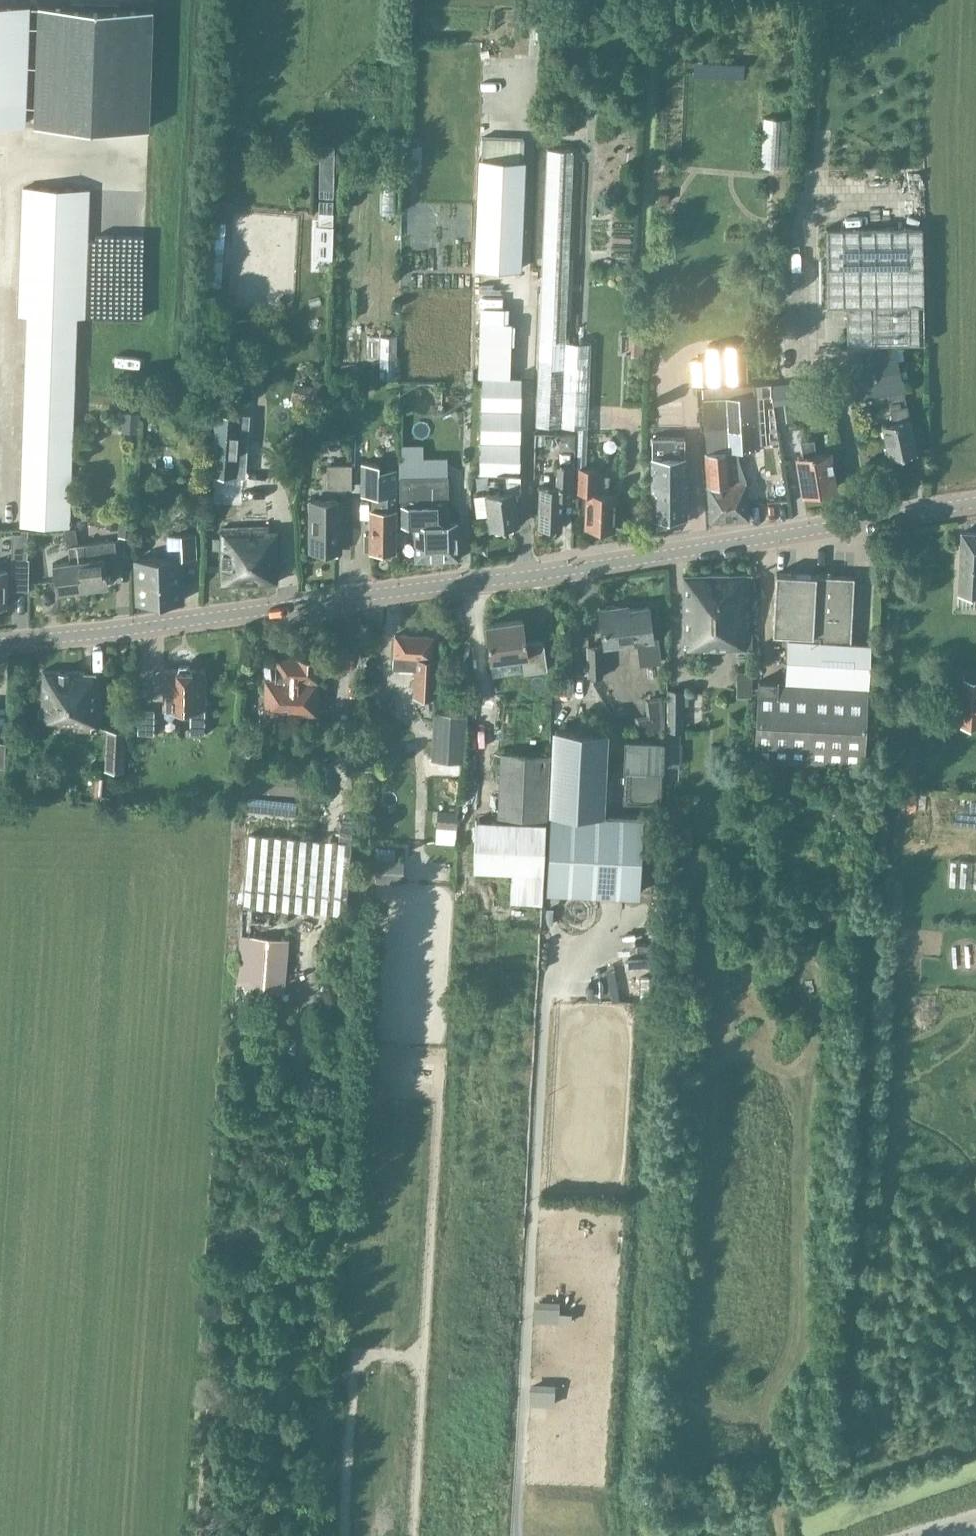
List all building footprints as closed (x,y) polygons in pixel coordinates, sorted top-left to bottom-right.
[(758,164),(785,165),(787,115),(760,114),(758,164)] [(574,150),(548,149),(536,428),(580,430),(578,466),(585,466),(591,343),(565,342),(574,150)] [(475,266),(520,266),(525,159),(480,157),(475,266)] [(25,187),(20,314),(29,314),(21,522),(69,524),(77,316),(86,316),(91,189),(25,187)] [(847,305),(847,352),(893,343),(920,343),(919,304),(924,304),(923,228),(827,228),(828,305),(847,305)] [(903,391),(893,343),(847,352),(857,399),(887,393),(891,409),(905,406),(902,391),(903,391)] [(745,344),(707,346),(709,383),(747,381),(745,344)] [(498,473),(520,473),(522,378),(510,377),(482,377),(480,472),(498,473)] [(798,398),(796,382),(772,385),(774,401),(798,398)] [(729,450),(759,448),(755,392),(703,395),(708,452),(706,452),(711,521),(748,518),(746,480),(731,481),(729,450)] [(905,406),(891,409),(893,421),(883,423),(890,456),(916,451),(906,405),(905,406)] [(217,413),(213,473),(245,475),(249,414),(217,413)] [(558,446),(558,454),(559,454),(559,464),(573,465),(574,465),(575,436),(560,435),(560,446),(558,446)] [(687,482),(685,482),(686,437),(651,437),(652,516),(661,516),(661,519),(671,519),(671,516),(687,515),(687,514),(687,482)] [(831,466),(834,465),(832,452),(829,453),(828,451),(816,453),(814,438),(801,440),(803,455),(798,456),(804,491),(835,486),(831,466)] [(388,550),(396,550),(397,466),(378,466),(378,461),(363,462),(362,494),(379,494),(378,508),(370,508),(369,533),(365,533),(365,549),(370,549),(370,550),(372,550),(374,557),(384,557),(388,550)] [(352,488),(352,463),(328,463),(328,488),(352,488)] [(538,525),(562,526),(564,496),(571,496),(573,465),(559,464),(558,464),(557,486),(540,485),(538,525)] [(597,467),(587,466),(578,466),(576,466),(576,491),(584,491),(583,511),(587,511),(586,528),(590,528),(590,530),(601,530),(601,527),(613,528),(614,512),(617,512),(618,492),(608,491),(608,475),(597,475),(597,467)] [(520,473),(498,473),(500,491),(486,493),(490,528),(519,524),(515,490),(519,490),(520,473)] [(447,475),(400,476),(402,522),(415,522),(416,558),(459,557),(458,521),(448,521),(447,475)] [(311,549),(339,550),(340,501),(312,501),(311,549)] [(122,514),(120,536),(131,535),(133,515),(122,514)] [(279,529),(269,530),(270,525),(224,527),(221,584),(276,581),(279,529)] [(75,528),(66,529),(68,546),(69,546),(77,545),(75,528)] [(957,592),(975,593),(975,532),(960,532),(957,592)] [(134,557),(135,601),(184,599),(182,556),(196,556),(195,533),(167,534),(168,556),(134,557)] [(118,559),(115,540),(77,545),(82,587),(108,584),(105,561),(118,559)] [(53,563),(57,591),(82,587),(77,545),(69,546),(71,560),(53,563)] [(28,560),(12,559),(11,587),(27,588),(28,560)] [(788,633),(851,637),(855,576),(777,572),(773,632),(788,633)] [(708,574),(683,574),(684,645),(704,645),(704,649),(752,648),(752,575),(728,575),(728,573),(708,573),(708,574)] [(601,608),(605,645),(638,640),(641,664),(663,661),(659,636),(653,637),(649,606),(621,609),(620,606),(601,608)] [(486,624),(491,660),(522,655),(524,671),(546,668),(543,640),(525,643),(522,619),(486,624)] [(759,680),(755,759),(864,766),(871,642),(851,641),(851,637),(788,633),(786,682),(759,680)] [(393,667),(415,669),(413,695),(433,696),(437,656),(431,656),(433,637),(397,634),(395,655),(394,655),(393,667)] [(603,676),(602,644),(589,645),(590,676),(603,676)] [(264,711),(317,713),(319,656),(316,656),(315,655),(300,654),(299,655),(277,654),(276,678),(265,677),(264,711)] [(190,708),(190,734),(205,734),(205,669),(195,669),(193,665),(180,665),(178,669),(165,669),(165,708),(190,708)] [(736,669),(735,694),(749,695),(750,670),(736,669)] [(79,730),(96,731),(99,672),(45,670),(42,723),(79,725),(79,730)] [(962,714),(963,714),(962,725),(975,726),(975,679),(964,678),(962,714)] [(138,732),(153,732),(153,709),(138,709),(138,732)] [(435,711),(432,759),(464,761),(467,713),(435,711)] [(556,728),(552,808),(553,808),(602,810),(606,731),(556,728)] [(125,730),(107,730),(106,769),(124,770),(125,730)] [(610,765),(609,801),(660,804),(663,741),(628,739),(627,766),(610,765)] [(501,753),(498,816),(498,817),(545,819),(548,755),(501,753)] [(903,839),(928,840),(930,795),(905,794),(903,839)] [(553,808),(549,889),(638,894),(643,812),(602,810),(553,808)] [(438,809),(437,827),(458,829),(459,810),(438,809)] [(543,904),(546,822),(477,819),(475,870),(512,872),(511,902),(543,904)] [(244,905),(346,914),(352,841),(250,833),(244,905)] [(249,936),(246,989),(285,992),(289,938),(249,936)]
